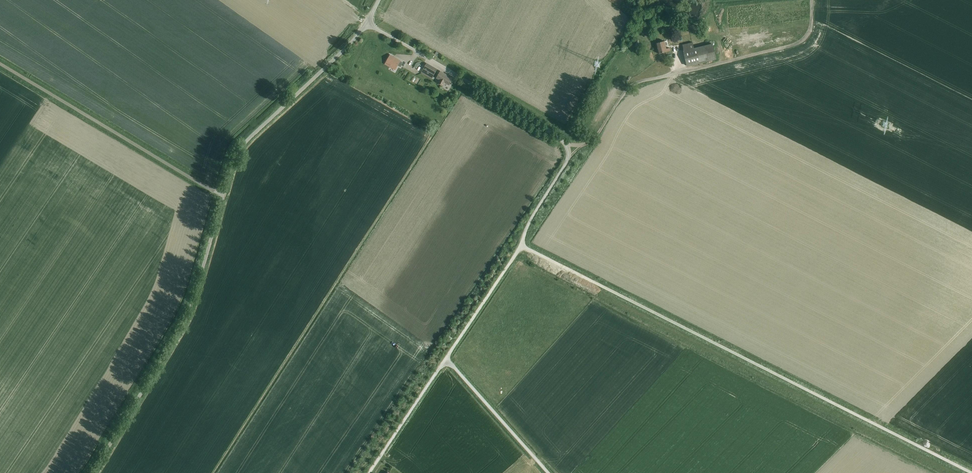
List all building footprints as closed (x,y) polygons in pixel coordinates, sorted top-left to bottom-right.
[(658,53),(670,51),(670,48),(666,49),(664,41),(656,43),(658,53)] [(688,66),(716,59),(712,44),(694,48),(693,42),(682,45),(688,66)] [(426,64),(423,71),(421,73),(431,79),(436,70),(426,64)] [(450,84),(452,79),(440,72),(437,77),(440,79),(438,82),(443,85),(445,81),(450,84)]
